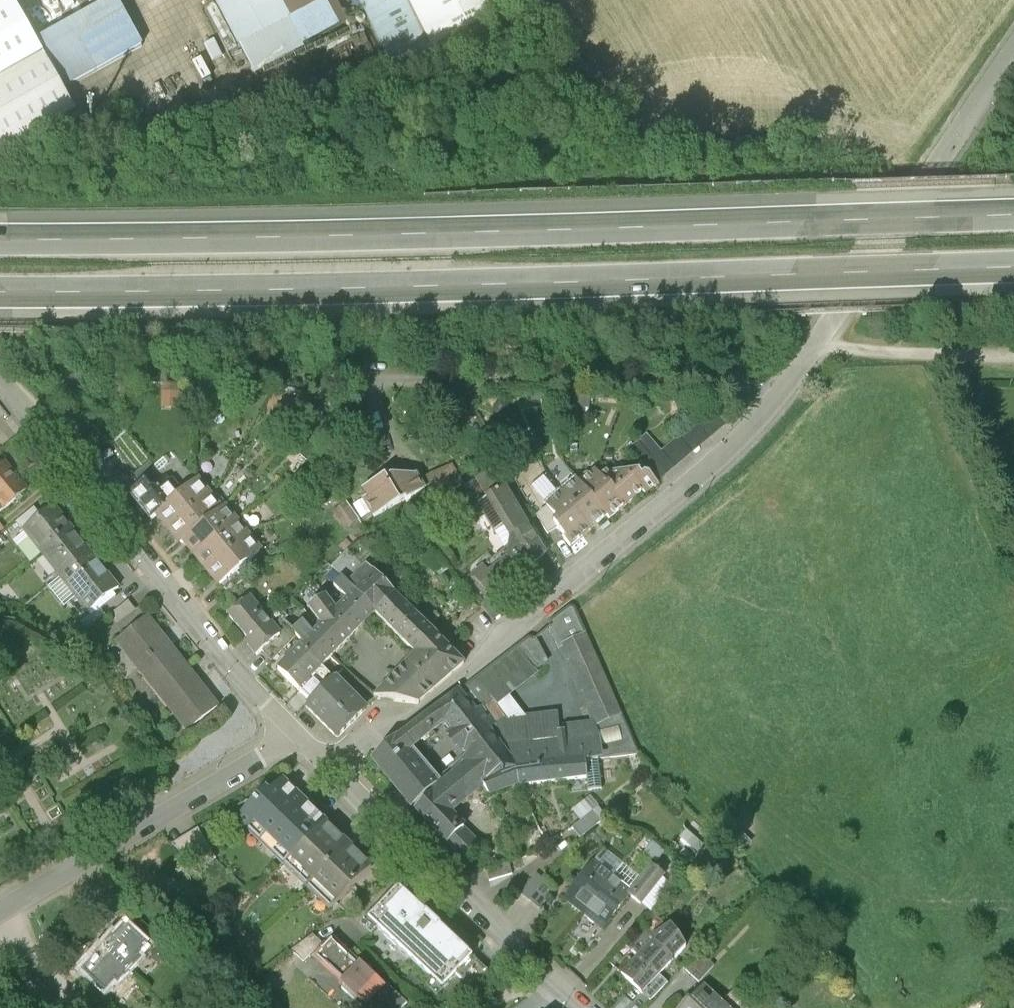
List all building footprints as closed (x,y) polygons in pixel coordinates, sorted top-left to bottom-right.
[(79,114),(12,0),(0,0),(0,159),(79,114)] [(116,0),(108,0),(36,40),(63,87),(141,44),(116,0)] [(303,41),(345,19),(335,0),(216,0),(241,45),(291,18),(303,41)] [(502,0),(359,0),(395,70),(508,12),(502,0)] [(184,391),(166,391),(165,406),(184,406),(184,391)] [(726,426),(713,409),(662,452),(646,434),(628,450),(649,474),(657,484),(726,426)] [(131,477),(138,486),(157,471),(150,462),(131,477)] [(0,467),(0,513),(28,490),(5,463),(0,467)] [(450,466),(419,481),(424,491),(429,504),(461,489),(450,466)] [(151,519),(157,513),(182,494),(172,482),(168,485),(157,471),(138,486),(130,493),(151,519)] [(609,520),(626,505),(608,484),(606,485),(600,478),(601,477),(597,472),(585,473),(577,480),(607,516),(606,516),(609,520)] [(607,473),(601,477),(600,478),(606,485),(608,484),(626,505),(642,491),(644,494),(657,484),(649,474),(644,473),(640,472),(607,473)] [(371,520),(399,505),(407,502),(424,491),(419,481),(416,476),(390,477),(385,479),(361,492),(366,500),(361,503),(371,520)] [(575,477),(558,490),(573,508),(572,509),(590,530),(606,516),(607,516),(577,480),(575,477)] [(197,482),(182,494),(157,513),(169,528),(208,497),(207,494),(208,493),(200,483),(198,484),(197,482)] [(544,555),(505,489),(478,505),(495,533),(505,551),(471,580),(488,601),(498,593),(544,555)] [(569,547),(590,530),(572,509),(573,508),(558,490),(544,503),(557,520),(554,523),(567,539),(564,541),(569,547)] [(181,543),(184,541),(220,511),(218,509),(220,507),(212,498),(210,499),(208,497),(169,528),(181,543)] [(75,527),(56,503),(41,515),(25,527),(44,551),(75,527)] [(22,529),(25,527),(41,515),(34,506),(16,520),(22,529)] [(357,522),(345,506),(331,516),(342,532),(357,522)] [(224,509),(220,511),(184,541),(196,556),(235,524),(233,521),(235,520),(227,510),(225,511),(224,509)] [(196,556),(208,570),(247,539),(235,524),(196,556)] [(93,550),(75,527),(44,551),(62,574),(93,550)] [(259,554),(247,539),(208,570),(220,585),(259,554)] [(121,585),(93,550),(62,574),(90,609),(121,585)] [(342,580),(348,586),(365,569),(347,552),(331,569),(342,580)] [(365,569),(348,586),(375,614),(376,614),(393,594),(366,567),(365,569)] [(303,646),(300,648),(321,669),(322,668),(338,651),(352,637),(367,622),(375,614),(348,586),(342,580),(334,588),(347,601),(336,613),(325,598),(309,609),(322,627),(313,636),(304,625),(293,633),(303,646)] [(481,606),(494,621),(510,608),(498,593),(488,601),(481,606)] [(393,594),(376,614),(396,635),(413,615),(393,594)] [(280,636),(249,599),(229,616),(250,641),(247,644),(257,655),(280,636)] [(508,757),(513,770),(516,769),(597,760),(639,755),(576,609),(574,605),(573,603),(567,601),(547,618),(591,723),(557,726),(554,713),(522,717),(505,695),(546,661),(534,635),(528,634),(458,692),(508,757)] [(435,637),(413,615),(396,635),(416,655),(435,637)] [(158,690),(186,668),(188,666),(173,647),(170,648),(145,616),(121,636),(135,654),(134,661),(158,690)] [(463,665),(435,637),(416,655),(375,698),(376,699),(418,705),(463,665)] [(300,648),(278,671),(310,702),(333,679),(322,668),(321,669),(300,648)] [(186,668),(158,690),(189,729),(216,707),(186,668)] [(310,702),(306,706),(337,738),(365,710),(334,679),(333,679),(310,702)] [(450,812),(481,784),(501,771),(513,770),(508,757),(458,692),(412,729),(406,733),(399,738),(372,761),(411,807),(413,805),(430,824),(447,842),(464,827),(450,812)] [(501,771),(481,784),(489,796),(520,785),(535,786),(559,783),(585,780),(586,792),(601,791),(597,760),(516,769),(513,770),(501,771)] [(291,856),(324,822),(282,780),(270,793),(265,789),(240,816),(250,826),(255,822),(291,856)] [(588,798),(570,812),(579,824),(594,812),(597,809),(588,798)] [(595,814),(594,812),(579,824),(572,829),(580,840),(602,823),(595,814)] [(324,822),(291,856),(303,868),(298,873),(320,894),(325,889),(338,901),(370,868),(324,822)] [(477,847),(464,827),(447,842),(463,858),(477,847)] [(215,859),(198,828),(172,845),(199,870),(215,859)] [(603,850),(564,900),(583,915),(623,866),(603,850)] [(633,854),(623,866),(632,874),(642,861),(633,854)] [(509,863),(486,869),(489,881),(512,875),(509,863)] [(632,874),(623,866),(583,915),(602,931),(630,897),(642,882),(632,874)] [(652,869),(642,882),(630,897),(640,905),(659,881),(662,877),(652,869)] [(555,890),(536,875),(521,894),(539,909),(555,890)] [(668,888),(659,881),(640,905),(650,912),(668,888)] [(397,887),(368,917),(431,977),(442,987),(455,974),(472,956),(397,887)] [(114,936),(103,949),(130,973),(141,961),(138,958),(148,947),(125,927),(115,937),(114,936)] [(631,963),(620,975),(640,994),(641,993),(658,974),(672,960),(673,960),(685,948),(671,927),(650,941),(654,945),(637,963),(635,962),(631,963)] [(313,935),(291,951),(303,961),(321,942),(313,935)] [(312,958),(343,987),(341,988),(361,1007),(402,1007),(406,1003),(364,963),(363,965),(332,936),(312,958)] [(118,985),(130,973),(103,949),(92,961),(93,962),(83,973),(106,993),(116,982),(118,985)] [(697,952),(682,968),(698,983),(713,966),(697,952)] [(472,955),(472,956),(455,974),(470,987),(491,973),(472,955)] [(668,983),(658,974),(641,993),(650,1002),(668,983)] [(436,995),(442,987),(431,977),(425,984),(436,995)] [(682,1007),(724,1007),(702,987),(682,1007)]
